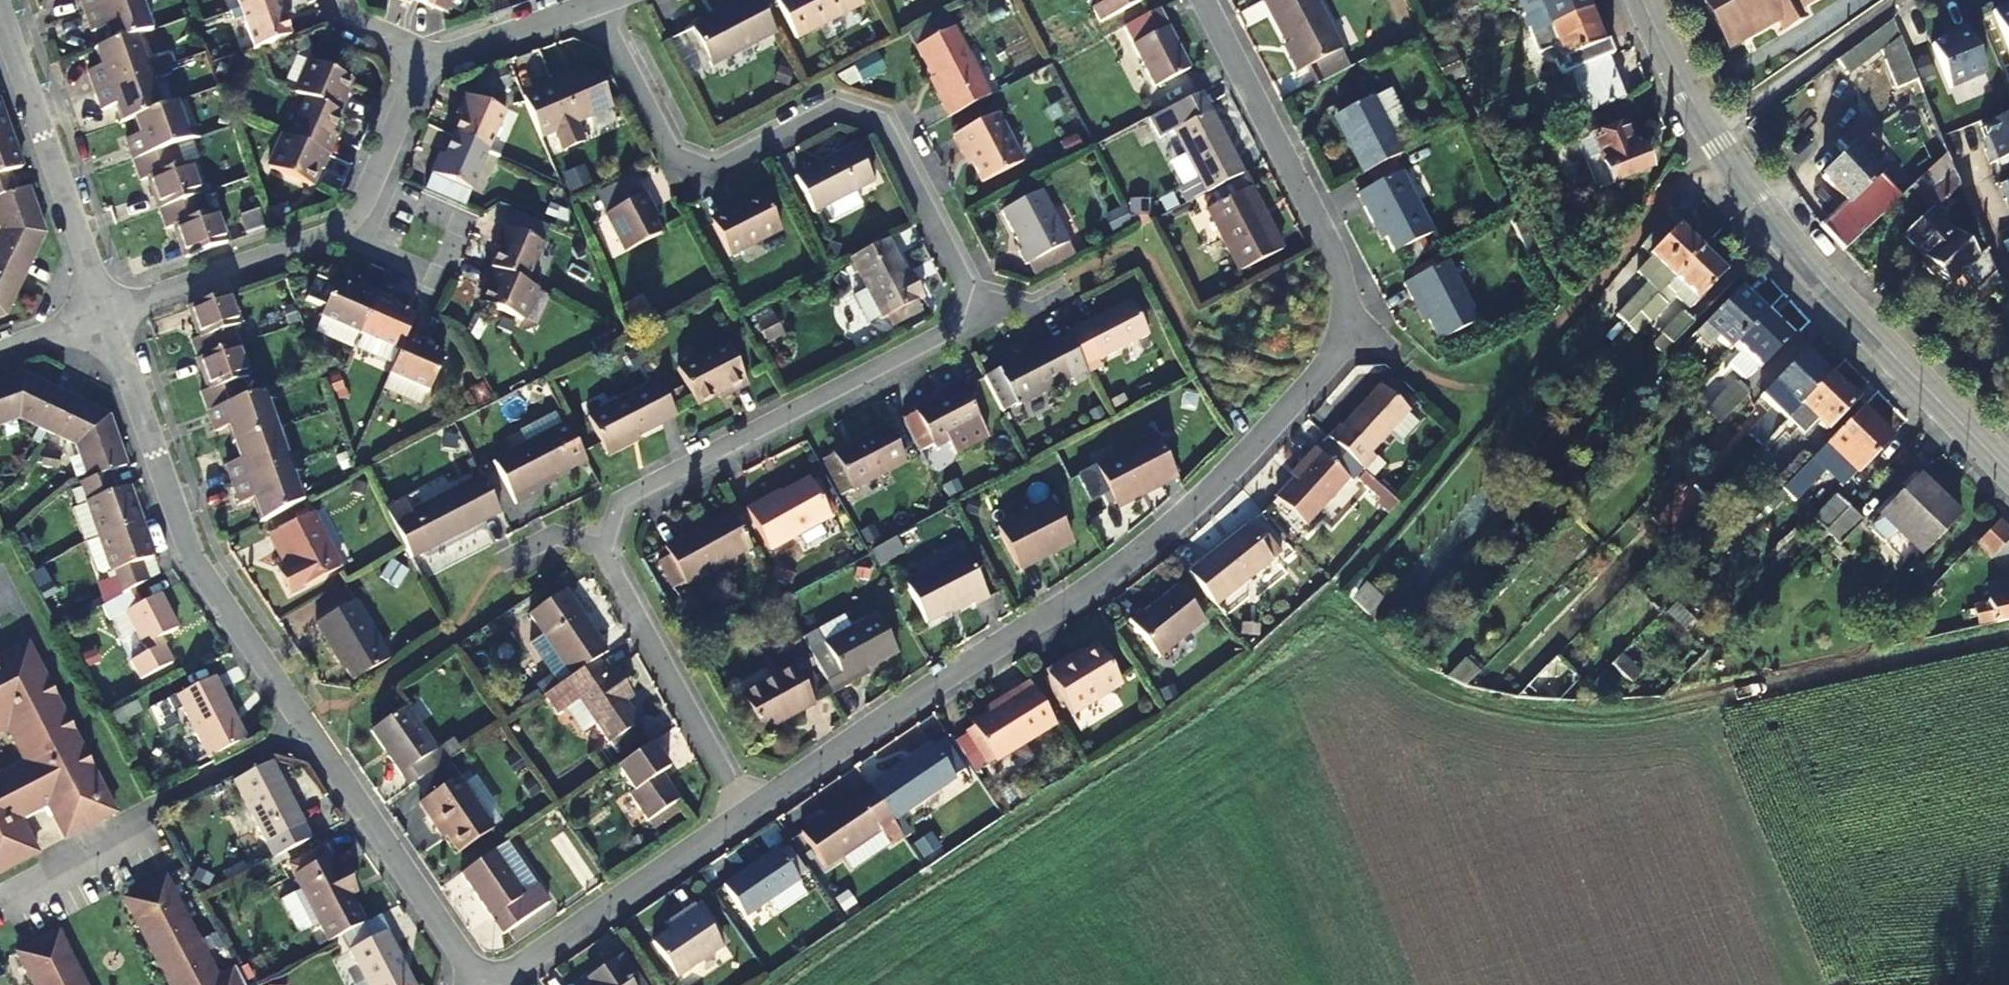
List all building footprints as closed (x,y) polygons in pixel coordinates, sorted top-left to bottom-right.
[(110,0),(78,0),(82,10),(110,0)] [(102,45),(132,35),(144,30),(133,5),(145,0),(110,0),(82,10),(89,31),(96,28),(102,45)] [(288,0),(254,0),(244,4),(258,42),(292,31),(286,12),(292,9),(288,0)] [(447,9),(452,0),(426,0),(447,9)] [(778,40),(759,0),(755,0),(696,31),(715,71),(778,40)] [(808,35),(867,2),(866,0),(794,0),(808,35)] [(1094,4),(1101,18),(1136,0),(1100,0),(1094,4)] [(1274,10),(1303,71),(1342,52),(1317,0),(1269,0),(1274,10)] [(1548,25),(1587,10),(1583,0),(1538,0),(1548,25)] [(1731,46),(1782,18),(1785,22),(1800,13),(1798,9),(1814,0),(1705,0),(1731,46)] [(1995,8),(2008,40),(2008,1),(1995,8)] [(1161,8),(1130,24),(1161,84),(1192,68),(1161,8)] [(1548,25),(1562,59),(1565,66),(1559,68),(1561,74),(1571,70),(1606,56),(1601,44),(1587,10),(1548,25)] [(1847,74),(1879,50),(1899,35),(1893,20),(1838,60),(1847,74)] [(1988,71),(1967,22),(1953,28),(1955,33),(1934,42),(1952,86),(1988,71)] [(1431,29),(1428,23),(1417,26),(1421,34),(1431,29)] [(948,120),(988,99),(955,31),(919,51),(945,102),(940,105),(948,120)] [(95,89),(155,67),(152,59),(142,63),(132,35),(102,45),(90,49),(97,68),(89,72),(95,89)] [(1899,35),(1879,50),(1898,90),(1915,75),(1899,35)] [(1607,42),(1601,44),(1606,56),(1612,54),(1607,42)] [(851,67),(861,84),(885,69),(875,52),(851,67)] [(1623,98),(1606,56),(1571,70),(1587,111),(1612,102),(1623,98)] [(305,58),(292,88),(301,92),(340,109),(346,97),(342,94),(349,76),(305,58)] [(1565,66),(1562,59),(1557,61),(1559,68),(1565,66)] [(109,105),(115,122),(125,118),(157,107),(147,80),(158,75),(155,67),(95,89),(102,107),(109,105)] [(479,98),(510,90),(505,70),(474,78),(479,98)] [(522,98),(539,138),(555,131),(563,147),(579,139),(573,122),(608,106),(596,79),(587,74),(552,90),(548,86),(522,98)] [(1248,174),(1206,91),(1153,119),(1162,136),(1175,128),(1202,180),(1184,189),(1191,203),(1248,174)] [(283,130),(328,149),(336,133),(330,131),(340,109),(301,92),(283,130)] [(456,137),(489,152),(505,113),(466,94),(458,111),(463,118),(456,137)] [(1350,143),(1365,173),(1404,152),(1375,95),(1341,113),(1354,141),(1350,143)] [(11,127),(0,98),(0,131),(11,127)] [(1634,150),(1631,144),(1623,125),(1620,125),(1612,102),(1587,111),(1574,117),(1582,139),(1577,142),(1595,189),(1648,168),(1640,148),(1634,150)] [(122,140),(129,159),(170,144),(189,137),(184,129),(172,133),(162,105),(157,107),(125,118),(132,136),(122,140)] [(1991,162),(2008,155),(2008,113),(1982,125),(1990,146),(1985,148),(1991,162)] [(955,139),(963,157),(969,154),(984,185),(1019,167),(996,119),(955,139)] [(1846,252),(1903,200),(1867,162),(1881,148),(1856,122),(1837,140),(1848,152),(1823,177),(1848,205),(1824,227),(1846,252)] [(10,190),(4,173),(25,164),(11,127),(0,131),(0,193),(10,190)] [(283,130),(280,128),(265,161),(307,181),(316,162),(320,163),(328,149),(283,130)] [(1522,136),(1509,142),(1512,151),(1526,146),(1522,136)] [(429,178),(472,197),(489,152),(456,137),(445,165),(436,161),(429,178)] [(1512,151),(1509,142),(1498,146),(1502,155),(1512,151)] [(163,205),(201,191),(190,163),(179,166),(170,144),(129,159),(137,181),(150,176),(163,205)] [(1502,155),(1498,146),(1493,149),(1497,158),(1502,155)] [(862,149),(802,180),(822,218),(828,215),(834,227),(865,211),(859,198),(881,186),(862,149)] [(1484,152),(1487,161),(1497,158),(1493,149),(1484,152)] [(1949,157),(1919,185),(1939,206),(1960,186),(1949,157)] [(1377,219),(1394,250),(1431,232),(1401,172),(1359,194),(1373,221),(1377,219)] [(472,197),(429,178),(421,194),(465,213),(472,197)] [(594,192),(602,214),(643,200),(635,178),(594,192)] [(2000,184),(2007,198),(2008,197),(2008,180),(2000,184)] [(26,271),(46,230),(27,184),(10,190),(0,193),(0,259),(26,271)] [(1267,223),(1273,220),(1257,187),(1250,190),(1267,223)] [(1288,250),(1273,220),(1267,223),(1250,190),(1211,209),(1242,272),(1288,250)] [(210,212),(201,191),(163,205),(173,227),(187,221),(199,253),(234,240),(222,208),(210,212)] [(754,204),(775,241),(791,234),(773,194),(754,204)] [(1071,247),(1072,247),(1045,196),(1005,217),(1022,256),(1033,269),(1071,247)] [(647,198),(605,218),(629,260),(666,241),(651,216),(655,214),(647,198)] [(1151,220),(1143,199),(1103,214),(1111,235),(1151,220)] [(754,204),(750,206),(751,209),(720,224),(740,260),(775,241),(754,204)] [(1621,295),(1638,313),(1666,284),(1701,247),(1677,224),(1682,216),(1671,206),(1641,243),(1646,248),(1636,260),(1656,278),(1650,287),(1638,276),(1621,295)] [(1986,271),(1932,210),(1904,236),(1925,257),(1922,260),(1933,274),(1937,270),(1950,283),(1967,267),(1979,278),(1986,271)] [(510,226),(497,269),(533,284),(556,227),(522,212),(515,228),(510,226)] [(887,318),(921,302),(927,299),(917,279),(911,282),(890,241),(853,260),(868,289),(853,297),(869,327),(887,318)] [(1071,247),(1033,269),(1038,280),(1078,260),(1071,247)] [(1729,274),(1701,247),(1666,284),(1694,311),(1729,274)] [(26,271),(0,259),(0,318),(4,316),(26,271)] [(1417,295),(1439,336),(1473,318),(1444,259),(1404,280),(1413,296),(1417,295)] [(533,284),(497,269),(492,280),(496,281),(486,303),(526,319),(539,287),(533,284)] [(211,352),(253,337),(248,321),(262,315),(249,277),(209,292),(223,329),(206,337),(211,352)] [(321,330),(324,336),(351,348),(357,336),(377,291),(360,283),(357,290),(334,280),(317,318),(325,322),(321,330)] [(1764,311),(1740,287),(1704,325),(1728,348),(1764,311)] [(398,301),(377,291),(357,336),(398,354),(405,339),(415,316),(395,307),(398,301)] [(1067,332),(1087,372),(1108,363),(1106,358),(1156,333),(1138,297),(1067,332)] [(623,303),(628,323),(650,318),(646,299),(623,303)] [(927,313),(921,302),(887,318),(894,331),(927,313)] [(754,321),(765,343),(790,331),(780,309),(754,321)] [(1675,338),(1694,319),(1684,311),(1665,328),(1675,338)] [(1789,335),(1764,311),(1728,348),(1740,359),(1745,353),(1760,366),(1789,335)] [(1087,372),(1067,332),(983,375),(1002,412),(1072,379),(1075,386),(1090,378),(1087,372)] [(263,369),(253,337),(211,352),(223,382),(209,389),(215,404),(256,390),(250,374),(263,369)] [(427,349),(405,339),(398,354),(387,379),(433,400),(448,363),(425,354),(427,349)] [(725,340),(675,365),(695,402),(727,385),(731,392),(747,384),(725,340)] [(1795,408),(1828,373),(1816,362),(1812,365),(1800,354),(1769,386),(1795,408)] [(67,395),(23,372),(0,381),(0,427),(19,418),(47,432),(67,395)] [(606,445),(674,410),(655,372),(589,408),(606,445)] [(1790,413),(1774,429),(1783,438),(1787,434),(1795,442),(1816,422),(1823,429),(1853,398),(1828,373),(1795,408),(1790,413)] [(1734,378),(1725,388),(1703,411),(1717,425),(1739,403),(1748,393),(1734,378)] [(256,390),(215,404),(223,425),(231,422),(238,440),(277,426),(268,398),(280,393),(277,383),(256,390)] [(1333,436),(1369,468),(1381,454),(1376,450),(1413,409),(1384,383),(1333,436)] [(971,387),(924,410),(942,445),(989,421),(971,387)] [(74,446),(87,476),(113,467),(128,462),(109,416),(67,395),(47,432),(74,446)] [(1778,402),(1758,421),(1747,432),(1760,444),(1774,429),(1790,413),(1778,402)] [(1842,459),(1836,465),(1849,478),(1891,436),(1861,406),(1826,441),(1842,459)] [(588,460),(568,421),(494,459),(517,504),(534,496),(530,490),(588,460)] [(277,426),(238,440),(246,458),(235,463),(242,479),(300,457),(298,453),(289,454),(279,433),(289,429),(287,422),(277,426)] [(864,448),(838,461),(854,494),(909,468),(890,429),(862,443),(864,448)] [(1164,431),(1098,466),(1120,505),(1166,482),(1168,487),(1187,477),(1164,431)] [(1812,456),(1828,474),(1836,465),(1842,459),(1826,441),(1812,456)] [(1312,463),(1282,500),(1311,525),(1354,476),(1320,447),(1309,461),(1312,463)] [(1762,468),(1749,455),(1726,480),(1738,493),(1762,468)] [(1819,483),(1828,474),(1812,456),(1802,466),(1819,483)] [(294,473),(300,457),(242,479),(250,501),(263,496),(272,518),(304,501),(294,473)] [(410,554),(501,509),(478,465),(388,511),(405,546),(410,554)] [(1802,466),(1781,488),(1798,505),(1819,483),(1802,466)] [(88,505),(123,491),(113,467),(87,476),(79,479),(88,505)] [(1366,476),(1388,497),(1393,490),(1371,470),(1366,476)] [(1869,533),(1883,547),(1890,547),(1899,538),(1918,557),(1956,518),(1913,476),(1874,514),(1878,518),(1870,524),(1869,533)] [(1706,499),(1714,491),(1701,478),(1693,485),(1706,499)] [(771,550),(834,515),(817,484),(792,497),(788,492),(766,504),(763,499),(747,506),(771,550)] [(135,486),(123,491),(88,505),(100,536),(147,517),(135,486)] [(1393,490),(1388,497),(1384,501),(1396,511),(1405,500),(1393,490)] [(1050,492),(999,520),(1022,562),(1073,535),(1050,492)] [(1809,517),(1822,530),(1844,508),(1831,494),(1809,517)] [(1837,544),(1858,522),(1844,508),(1822,530),(1837,544)] [(679,589),(752,549),(730,510),(668,544),(673,554),(662,560),(679,589)] [(310,511),(276,529),(291,560),(278,567),(289,587),(336,562),(310,511)] [(114,571),(149,557),(160,554),(147,517),(100,536),(114,571)] [(1995,523),(1973,543),(1989,559),(2008,539),(2008,538),(1995,523)] [(1194,573),(1221,607),(1279,561),(1252,527),(1194,573)] [(964,552),(902,584),(924,626),(966,604),(972,607),(989,599),(964,552)] [(149,557),(114,571),(123,597),(157,579),(149,557)] [(187,626),(159,578),(157,579),(123,597),(116,601),(135,633),(146,628),(155,645),(143,652),(153,673),(185,657),(173,633),(187,626)] [(1383,596),(1365,581),(1353,595),(1371,610),(1383,596)] [(563,588),(525,613),(567,677),(605,653),(563,588)] [(1169,596),(1191,637),(1201,632),(1175,592),(1169,596)] [(357,595),(316,620),(336,656),(340,654),(352,674),(390,652),(357,595)] [(1138,669),(1191,637),(1169,596),(1113,630),(1138,669)] [(1395,606),(1383,596),(1371,610),(1383,620),(1395,606)] [(2008,619),(2008,596),(1987,602),(1997,621),(2008,619)] [(798,632),(831,693),(849,684),(846,679),(897,652),(877,614),(823,639),(816,623),(798,632)] [(42,850),(27,822),(49,810),(65,841),(121,812),(31,640),(0,656),(0,733),(10,729),(25,759),(2,770),(0,766),(0,872),(42,850)] [(782,645),(811,699),(821,693),(793,640),(782,645)] [(813,702),(811,699),(782,645),(761,656),(770,675),(737,694),(756,731),(813,702)] [(1105,652),(1052,679),(1075,716),(1127,686),(1105,652)] [(610,743),(638,725),(625,702),(618,692),(627,687),(605,653),(567,677),(579,694),(563,704),(580,732),(597,722),(610,743)] [(1526,689),(1548,709),(1576,679),(1553,658),(1526,689)] [(221,669),(184,686),(216,749),(251,731),(221,669)] [(618,692),(625,702),(633,697),(627,687),(618,692)] [(412,781),(449,756),(411,698),(373,722),(412,781)] [(149,713),(162,735),(185,721),(172,699),(149,713)] [(991,715),(972,727),(995,769),(1044,741),(1022,703),(994,719),(991,715)] [(638,725),(610,743),(616,753),(645,735),(638,725)] [(674,769),(656,738),(622,761),(642,791),(636,794),(652,820),(683,800),(667,774),(674,769)] [(932,745),(868,786),(870,791),(891,820),(954,779),(932,745)] [(283,849),(311,835),(291,796),(273,758),(235,777),(269,842),(278,837),(283,849)] [(461,771),(422,796),(441,828),(447,824),(462,849),(497,826),(461,771)] [(891,820),(870,791),(831,817),(800,836),(822,869),(879,830),(889,845),(902,836),(891,820)] [(930,836),(916,848),(926,860),(941,848),(930,836)] [(507,838),(460,870),(502,933),(550,901),(535,879),(524,887),(515,875),(527,867),(507,838)] [(790,845),(781,850),(799,881),(808,876),(790,845)] [(331,937),(365,919),(350,888),(356,885),(344,864),(340,867),(328,846),(294,863),(331,937)] [(777,850),(720,883),(741,916),(797,882),(777,850)] [(535,879),(527,867),(515,875),(524,887),(535,879)] [(232,964),(214,973),(163,872),(122,893),(168,984),(243,984),(232,964)] [(676,928),(652,942),(672,975),(721,946),(696,905),(671,920),(676,928)] [(58,927),(14,948),(31,984),(87,984),(58,927)] [(343,954),(359,984),(408,984),(383,936),(343,954)] [(617,961),(597,972),(600,979),(591,984),(632,984),(617,961)]
